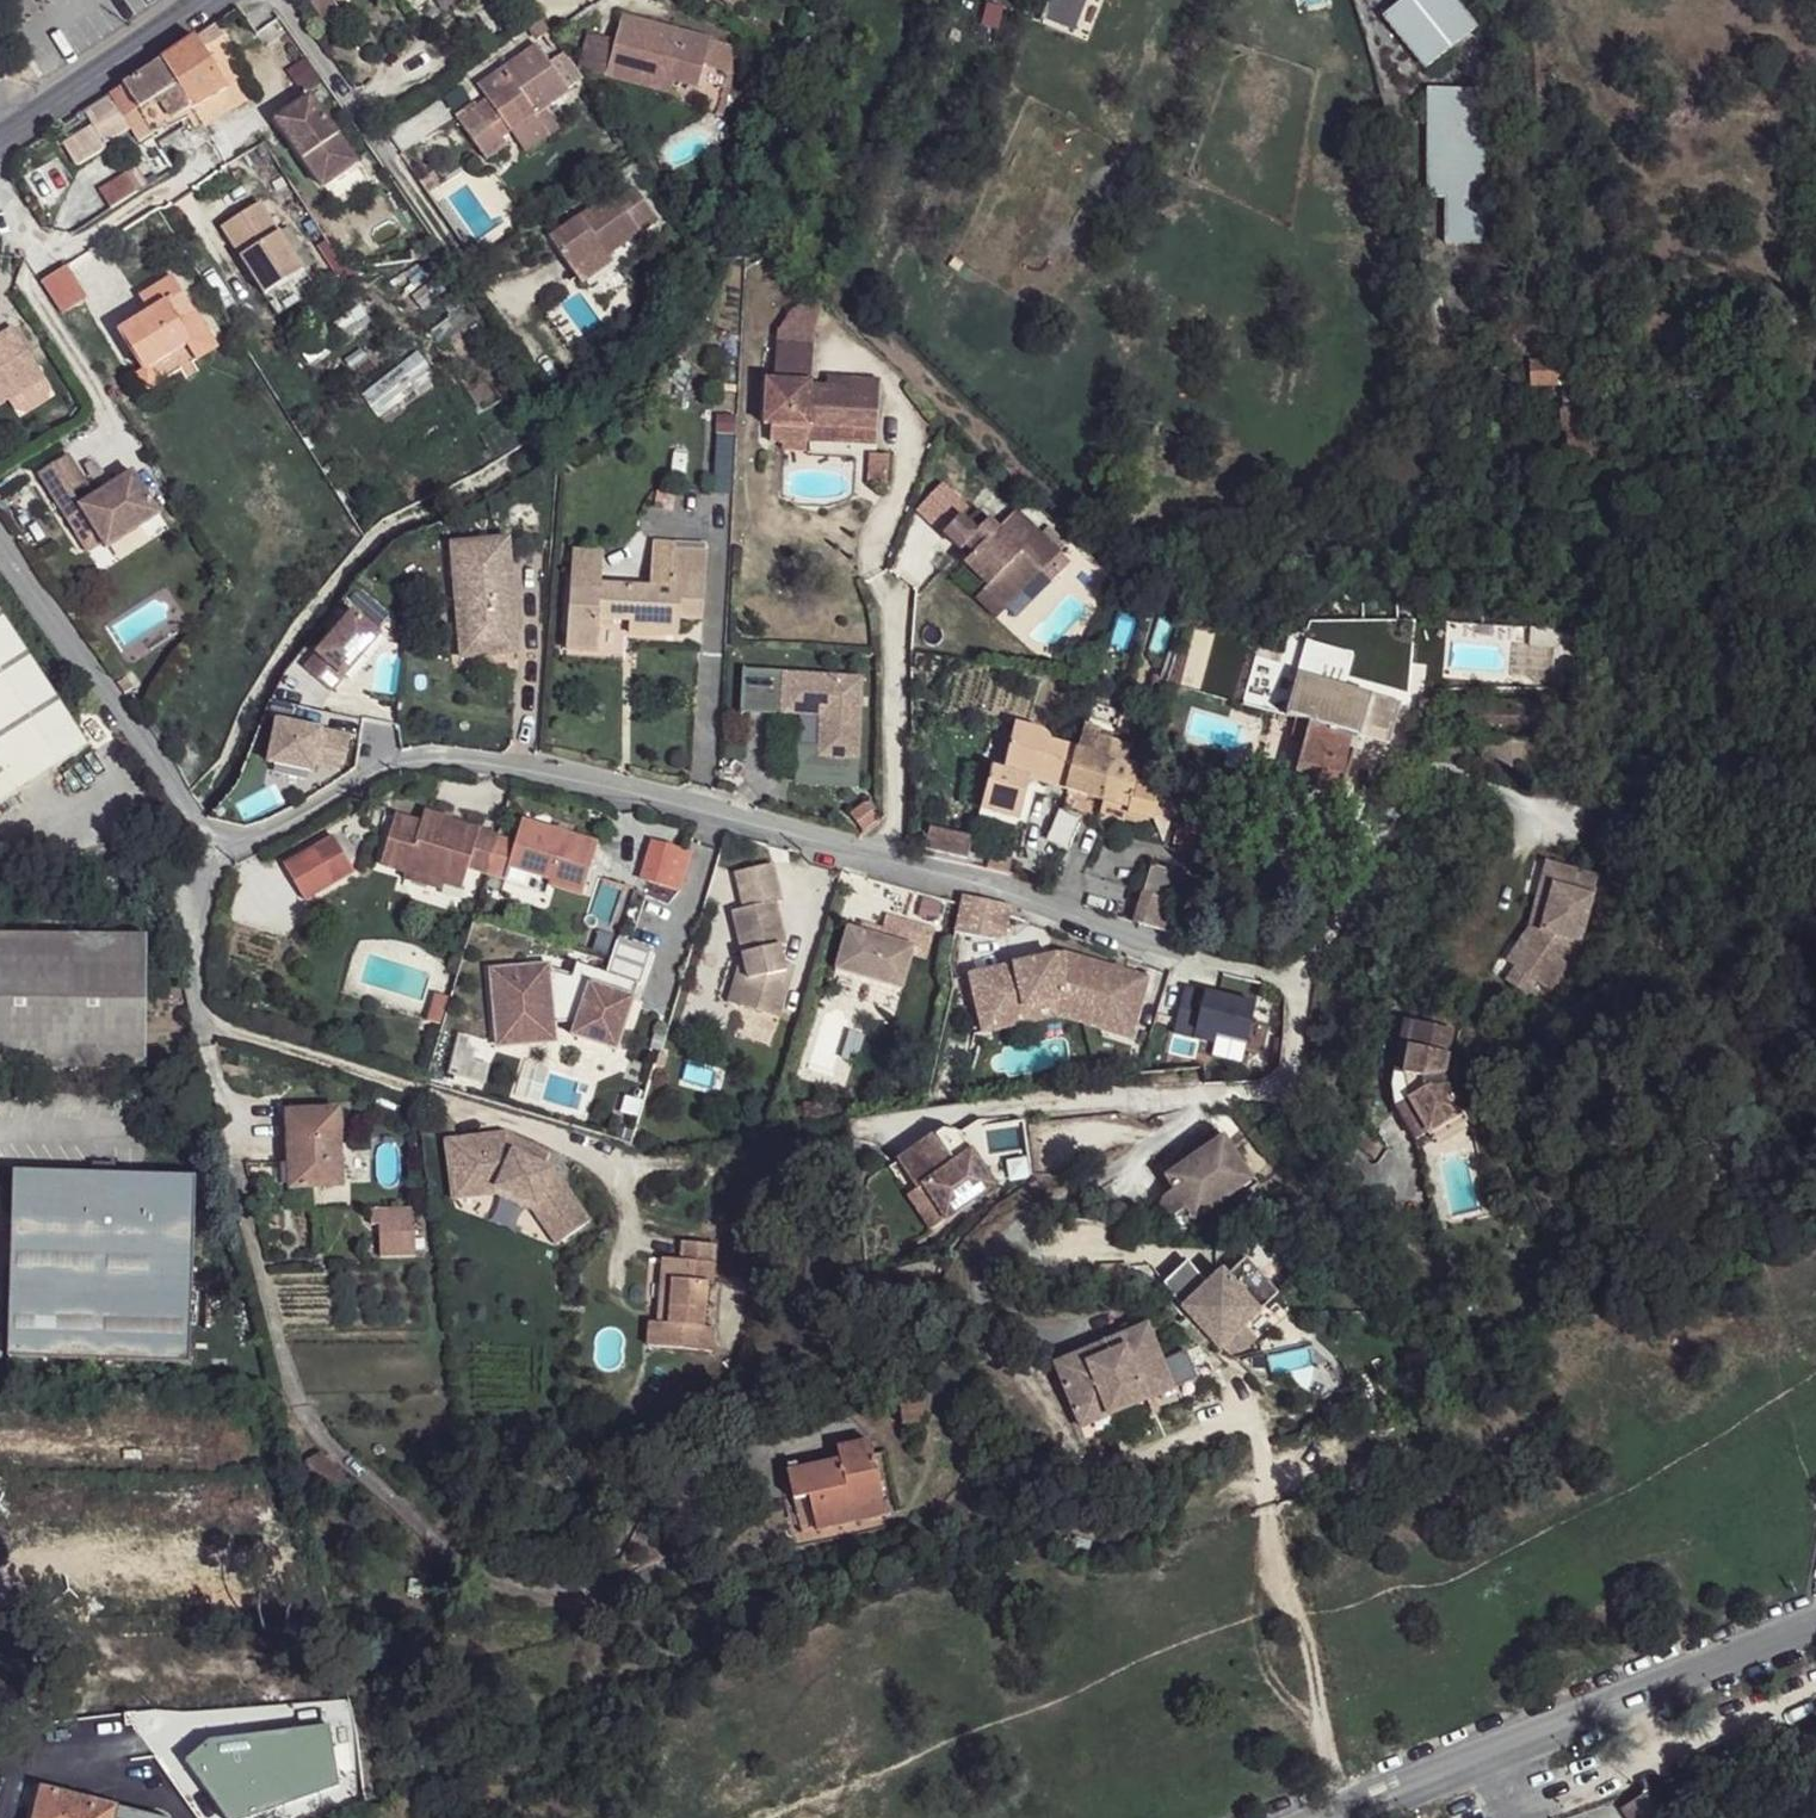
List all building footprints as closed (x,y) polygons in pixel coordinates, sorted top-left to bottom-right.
[(325,27),(363,0),(305,0),(325,27)] [(1423,69),(1473,29),(1450,0),(1409,0),(1384,20),(1423,69)] [(618,43),(610,78),(651,89),(654,77),(676,83),(701,88),(707,65),(713,38),(624,17),(618,43)] [(198,38),(164,61),(194,107),(227,86),(198,38)] [(618,43),(596,38),(588,73),(610,78),(618,43)] [(733,44),(713,38),(707,65),(726,70),(716,111),(724,114),(735,72),(727,70),(733,44)] [(489,98),(512,132),(544,111),(572,91),(540,44),(480,85),(489,98)] [(733,44),(727,70),(735,72),(741,73),(747,48),(733,44)] [(86,112),(95,126),(64,147),(78,170),(110,151),(108,146),(133,129),(128,121),(141,112),(155,134),(194,107),(164,61),(86,112)] [(654,77),(651,89),(675,94),(676,83),(654,77)] [(1426,91),(1425,199),(1442,200),(1442,245),(1481,245),(1481,200),(1481,91),(1426,91)] [(476,107),(457,121),(486,161),(505,148),(500,141),(512,132),(489,98),(476,107)] [(311,99),(291,112),(303,129),(289,140),(322,189),(357,166),(311,99)] [(544,111),(512,132),(528,154),(558,132),(544,111)] [(141,112),(128,121),(133,129),(141,142),(155,134),(141,112)] [(291,112),(277,122),(289,140),(303,129),(291,112)] [(436,172),(421,181),(429,193),(444,184),(436,172)] [(114,210),(140,193),(126,176),(101,191),(114,210)] [(552,237),(578,277),(610,256),(643,235),(638,228),(655,216),(638,189),(620,201),(616,194),(552,237)] [(222,228),(266,294),(304,270),(260,203),(222,228)] [(655,216),(638,228),(643,235),(661,223),(655,216)] [(610,256),(578,277),(584,284),(615,264),(610,256)] [(68,265),(43,281),(63,314),(90,297),(68,265)] [(143,366),(144,369),(156,361),(185,343),(194,358),(220,343),(177,272),(141,294),(151,310),(120,329),(143,366)] [(0,331),(0,407),(49,377),(13,322),(0,331)] [(436,390),(417,340),(350,364),(369,414),(436,390)] [(807,344),(769,342),(768,378),(760,377),(758,422),(766,423),(765,440),(776,440),(776,447),(800,448),(801,440),(802,425),(875,428),(876,379),(837,377),(837,385),(823,384),(805,384),(807,344)] [(1531,360),(1493,348),(1491,374),(1525,384),(1531,360)] [(1535,361),(1534,387),(1562,385),(1585,383),(1583,357),(1535,361)] [(1531,360),(1525,384),(1534,387),(1535,361),(1531,360)] [(144,369),(143,366),(136,370),(148,388),(165,377),(156,361),(144,369)] [(1585,383),(1562,385),(1569,459),(1589,457),(1590,447),(1585,387),(1585,383)] [(875,428),(802,425),(801,440),(874,444),(875,428)] [(884,454),(866,453),(865,483),(883,483),(884,454)] [(71,455),(39,474),(89,553),(105,544),(108,548),(162,515),(135,473),(84,507),(73,491),(88,482),(71,455)] [(939,529),(929,538),(946,555),(951,551),(959,558),(954,563),(950,568),(973,591),(968,595),(987,614),(1025,576),(1026,578),(1045,558),(1026,540),(1002,516),(976,542),(957,523),(945,534),(939,529)] [(1034,532),(1026,540),(1045,558),(1053,550),(1034,532)] [(452,546),(457,607),(465,607),(470,649),(517,645),(508,542),(452,546)] [(651,542),(649,577),(671,578),(672,550),(673,543),(651,542)] [(565,654),(596,656),(599,620),(632,621),(631,635),(681,636),(681,620),(702,621),(707,552),(672,550),(671,578),(670,586),(602,583),(600,593),(570,591),(565,654)] [(951,551),(946,555),(954,563),(959,558),(951,551)] [(1045,558),(1026,578),(1037,588),(1056,569),(1045,558)] [(345,604),(301,664),(330,686),(375,625),(345,604)] [(465,607),(457,607),(462,659),(517,656),(517,645),(470,649),(465,607)] [(91,749),(0,620),(0,813),(91,749)] [(1555,633),(1531,632),(1530,647),(1555,648),(1555,633)] [(1570,634),(1555,633),(1555,648),(1553,676),(1570,677),(1571,645),(1570,634)] [(1288,713),(1311,720),(1322,680),(1326,665),(1301,658),(1288,713)] [(838,676),(745,671),(742,713),(783,715),(783,706),(822,707),(830,715),(828,754),(812,754),(806,760),(806,770),(811,777),(853,780),(854,759),(860,759),(863,703),(838,676)] [(864,677),(838,676),(863,703),(864,677)] [(1293,779),(1343,794),(1360,735),(1373,697),(1322,680),(1311,720),(1293,779)] [(1360,735),(1392,745),(1404,706),(1373,697),(1360,735)] [(1422,722),(1567,724),(1567,702),(1423,700),(1422,722)] [(783,706),(783,715),(821,717),(819,746),(800,745),(798,782),(859,785),(860,759),(854,759),(853,780),(811,777),(806,770),(806,760),(812,754),(828,754),(830,715),(822,707),(783,706)] [(348,733),(275,719),(267,761),(312,770),(313,763),(335,767),(343,761),(348,733)] [(1029,778),(1067,790),(1078,749),(1049,741),(1049,737),(1045,732),(1038,730),(1015,725),(1003,771),(1029,778)] [(1083,728),(1078,749),(1091,753),(1114,759),(1126,761),(1133,743),(1083,728)] [(1481,740),(1481,765),(1539,766),(1538,742),(1481,740)] [(1078,794),(1102,801),(1114,759),(1091,753),(1078,749),(1067,790),(1078,794)] [(1102,801),(1128,807),(1136,774),(1138,764),(1126,761),(1114,759),(1102,801)] [(991,765),(985,805),(1018,818),(1029,778),(1003,771),(991,765)] [(1127,813),(1151,818),(1158,795),(1159,792),(1142,788),(1144,777),(1136,774),(1128,807),(1127,813)] [(1029,778),(1026,791),(1037,793),(1040,782),(1029,778)] [(1074,807),(1099,815),(1100,809),(1102,801),(1078,794),(1074,807)] [(1100,809),(1125,817),(1127,813),(1128,807),(1102,801),(1100,809)] [(398,818),(384,866),(410,875),(447,886),(467,892),(473,870),(508,883),(511,873),(513,866),(551,879),(550,885),(585,895),(600,846),(525,822),(518,844),(452,824),(453,822),(427,813),(423,825),(398,818)] [(1178,845),(1201,850),(1206,829),(1187,825),(1184,839),(1179,839),(1178,845)] [(929,846),(969,859),(976,840),(935,828),(929,846)] [(656,835),(643,874),(681,886),(694,847),(656,835)] [(338,839),(288,869),(309,904),(359,874),(338,839)] [(779,859),(737,869),(745,906),(733,909),(743,954),(750,981),(743,1003),(783,1014),(792,983),(785,981),(784,973),(790,971),(785,943),(790,942),(781,896),(785,896),(779,859)] [(1555,865),(1545,862),(1535,901),(1546,904),(1555,865)] [(1145,864),(1129,921),(1169,934),(1186,875),(1145,864)] [(1584,872),(1555,865),(1546,904),(1535,901),(1527,929),(1518,941),(1527,947),(1515,965),(1505,978),(1522,989),(1584,872)] [(511,873),(550,885),(551,879),(513,866),(511,873)] [(1585,939),(1600,876),(1584,872),(1522,989),(1527,993),(1535,982),(1549,991),(1585,939)] [(408,883),(443,894),(447,886),(410,875),(408,883)] [(617,933),(634,893),(606,882),(590,922),(617,933)] [(999,974),(1013,911),(1006,906),(962,896),(950,956),(949,964),(989,972),(999,974)] [(848,928),(840,970),(909,983),(915,951),(916,942),(931,945),(935,923),(885,913),(882,924),(880,935),(859,931),(848,928)] [(859,931),(880,935),(882,924),(861,920),(859,931)] [(146,1064),(149,934),(0,931),(0,1059),(146,1064)] [(616,963),(613,973),(647,984),(650,985),(661,951),(624,939),(616,963)] [(1518,941),(1505,959),(1515,965),(1527,947),(1518,941)] [(916,942),(915,951),(929,953),(931,945),(916,942)] [(750,981),(743,954),(729,999),(743,1003),(750,981)] [(1017,971),(972,982),(984,1032),(1069,1011),(1073,999),(1089,1004),(1086,1015),(1110,1022),(1107,1034),(1132,1041),(1149,982),(1067,958),(1037,966),(1039,973),(1019,978),(1017,971)] [(585,964),(581,977),(642,997),(647,984),(613,973),(585,964)] [(559,965),(500,969),(505,1027),(563,1023),(562,1008),(591,1008),(587,1021),(582,1035),(626,1049),(642,997),(581,977),(559,971),(559,965)] [(1037,966),(1017,971),(1019,978),(1039,973),(1037,966)] [(785,981),(792,983),(797,970),(790,971),(784,973),(785,981)] [(1249,1049),(1256,1002),(1183,990),(1175,1037),(1249,1049)] [(437,994),(429,1021),(441,1025),(450,998),(437,994)] [(1069,1011),(984,1032),(987,1043),(1070,1023),(1107,1034),(1110,1022),(1086,1015),(1089,1004),(1073,999),(1069,1011)] [(591,1008),(562,1008),(563,1023),(587,1021),(591,1008)] [(1412,1069),(1429,1019),(1420,1016),(1403,1066),(1412,1069)] [(1463,1028),(1429,1019),(1412,1069),(1412,1081),(1430,1117),(1462,1100),(1450,1072),(1463,1028)] [(467,1020),(461,1039),(471,1042),(476,1023),(467,1020)] [(563,1023),(505,1027),(506,1045),(565,1041),(563,1023)] [(461,1039),(450,1077),(485,1087),(490,1070),(473,1064),(478,1045),(471,1042),(461,1039)] [(1412,1081),(1412,1069),(1403,1066),(1400,1078),(1399,1093),(1418,1124),(1430,1117),(1412,1081)] [(1462,1100),(1430,1117),(1435,1125),(1466,1109),(1462,1100)] [(288,1119),(337,1116),(337,1111),(287,1114),(288,1119)] [(337,1116),(288,1119),(291,1189),(341,1185),(337,1116)] [(1360,1120),(1351,1132),(1372,1146),(1382,1135),(1360,1120)] [(1226,1130),(1172,1163),(1197,1206),(1203,1215),(1259,1182),(1226,1130)] [(895,1172),(913,1199),(930,1188),(948,1215),(988,1188),(955,1139),(944,1139),(895,1172)] [(501,1142),(442,1149),(449,1201),(494,1195),(534,1214),(558,1250),(581,1233),(572,1220),(577,1217),(565,1200),(560,1204),(555,1196),(544,1191),(549,1177),(541,1174),(546,1163),(501,1142)] [(1197,1206),(1172,1163),(1161,1170),(1176,1196),(1173,1203),(1176,1210),(1180,1213),(1188,1213),(1193,1210),(1197,1206)] [(196,1180),(13,1176),(8,1359),(189,1366),(196,1180)] [(549,1177),(544,1191),(555,1196),(560,1204),(565,1200),(549,1177)] [(930,1188),(913,1199),(931,1227),(948,1215),(930,1188)] [(449,1201),(450,1207),(493,1201),(530,1218),(553,1253),(558,1250),(534,1214),(494,1195),(449,1201)] [(415,1212),(370,1213),(372,1261),(415,1258),(415,1212)] [(672,1273),(659,1273),(658,1323),(664,1322),(664,1339),(645,1339),(644,1362),(709,1362),(709,1339),(699,1339),(699,1294),(705,1296),(704,1255),(671,1255),(672,1273)] [(1210,1285),(1190,1263),(1167,1284),(1185,1312),(1232,1364),(1259,1340),(1247,1327),(1263,1312),(1261,1310),(1276,1296),(1250,1267),(1237,1283),(1226,1271),(1210,1285)] [(659,1273),(644,1274),(645,1339),(664,1339),(664,1322),(658,1323),(659,1273)] [(699,1339),(709,1339),(709,1295),(705,1296),(699,1294),(699,1339)] [(1177,1388),(1150,1323),(1087,1350),(1053,1364),(1082,1430),(1177,1388)] [(694,1395),(682,1404),(691,1417),(704,1408),(694,1395)] [(836,1463),(799,1470),(808,1531),(840,1526),(838,1514),(879,1508),(870,1447),(836,1453),(836,1463)] [(323,1453),(306,1460),(313,1491),(353,1483),(323,1453)] [(808,1531),(799,1470),(785,1473),(794,1534),(808,1531)] [(840,1526),(881,1519),(879,1508),(838,1514),(840,1526)] [(37,1790),(30,1817),(110,1817),(113,1807),(37,1790)] [(1622,1815),(1624,1817),(1653,1817),(1663,1812),(1653,1797),(1622,1815)]
